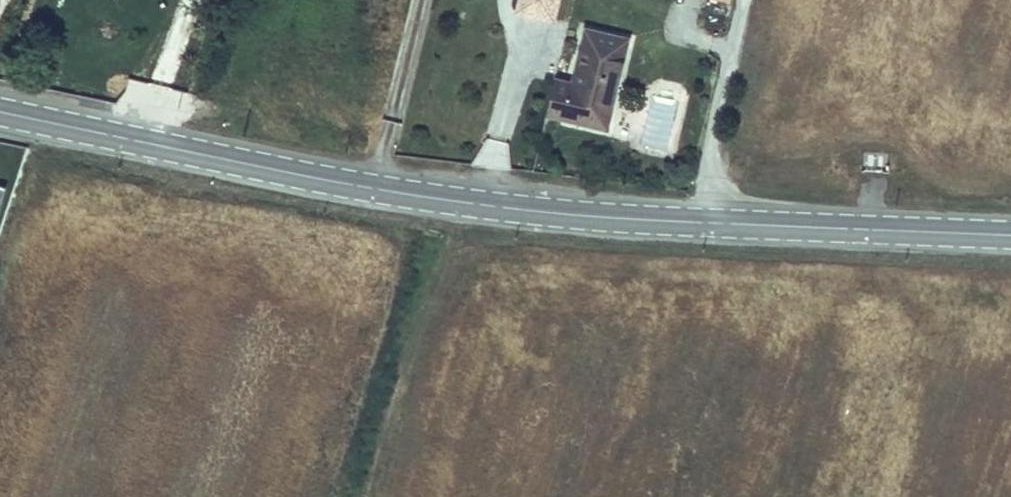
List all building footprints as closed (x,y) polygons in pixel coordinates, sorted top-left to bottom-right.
[(514,18),(550,26),(556,0),(518,0),(514,18)] [(551,93),(546,111),(604,125),(624,40),(587,31),(574,86),(553,81),(551,93)]
